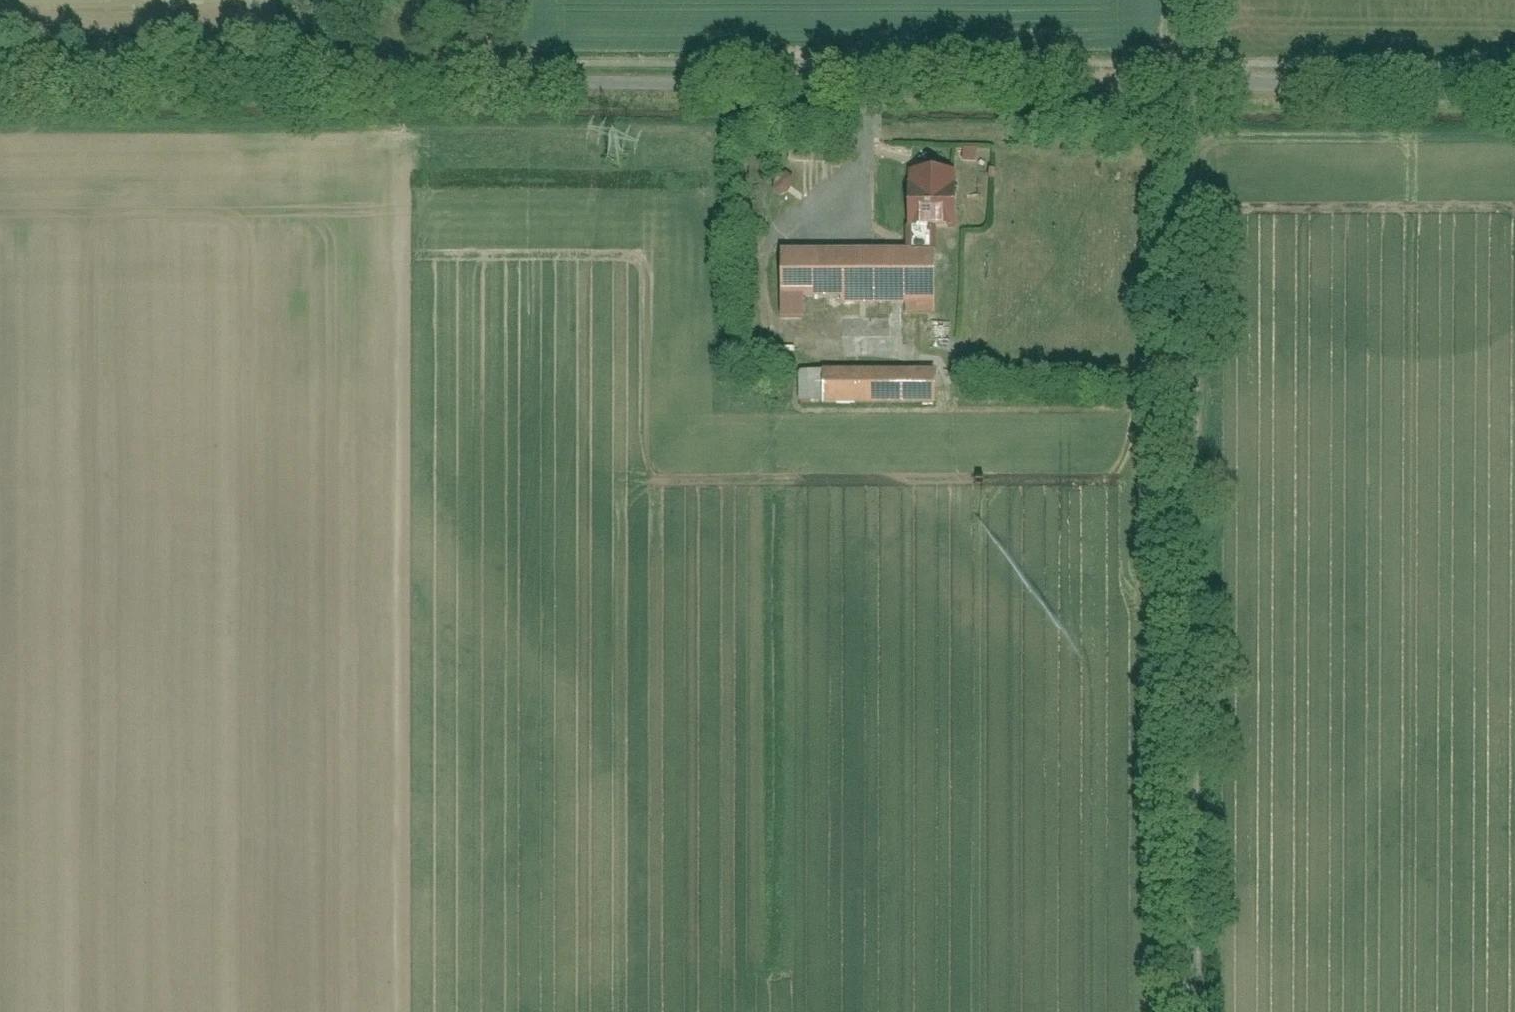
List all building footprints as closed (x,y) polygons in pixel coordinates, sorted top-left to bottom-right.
[(950,172),(894,171),(894,228),(950,229),(950,172)] [(924,251),(769,250),(769,306),(924,307),(924,251)] [(926,368),(789,368),(789,404),(926,405),(926,368)]
